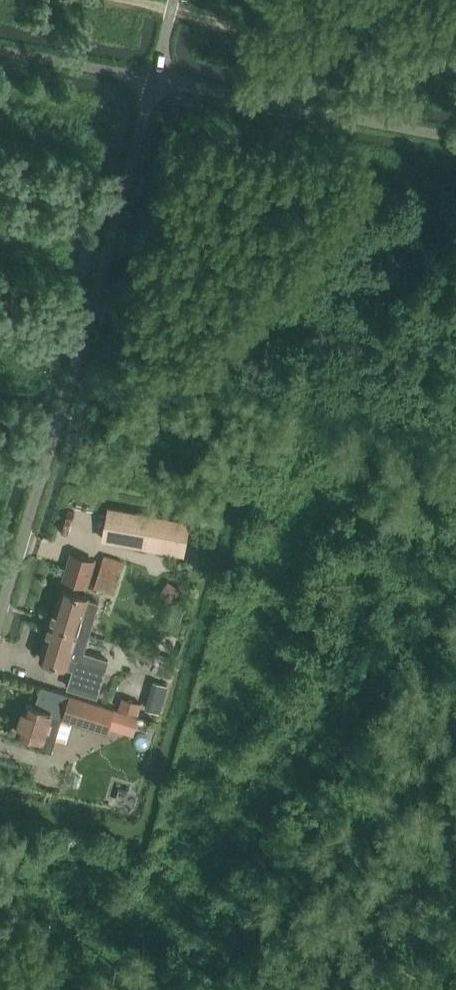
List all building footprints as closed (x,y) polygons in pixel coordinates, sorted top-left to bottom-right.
[(191,522),(110,508),(104,541),(185,556),(191,522)] [(65,579),(82,585),(90,561),(72,556),(65,579)] [(123,564),(103,558),(94,589),(113,595),(123,564)] [(100,602),(62,589),(51,624),(90,636),(100,602)] [(90,636),(51,624),(39,659),(73,669),(68,688),(98,697),(109,660),(86,652),(90,636)] [(69,720),(108,733),(115,711),(43,687),(36,707),(27,704),(17,734),(53,746),(50,753),(57,755),(69,720)]
